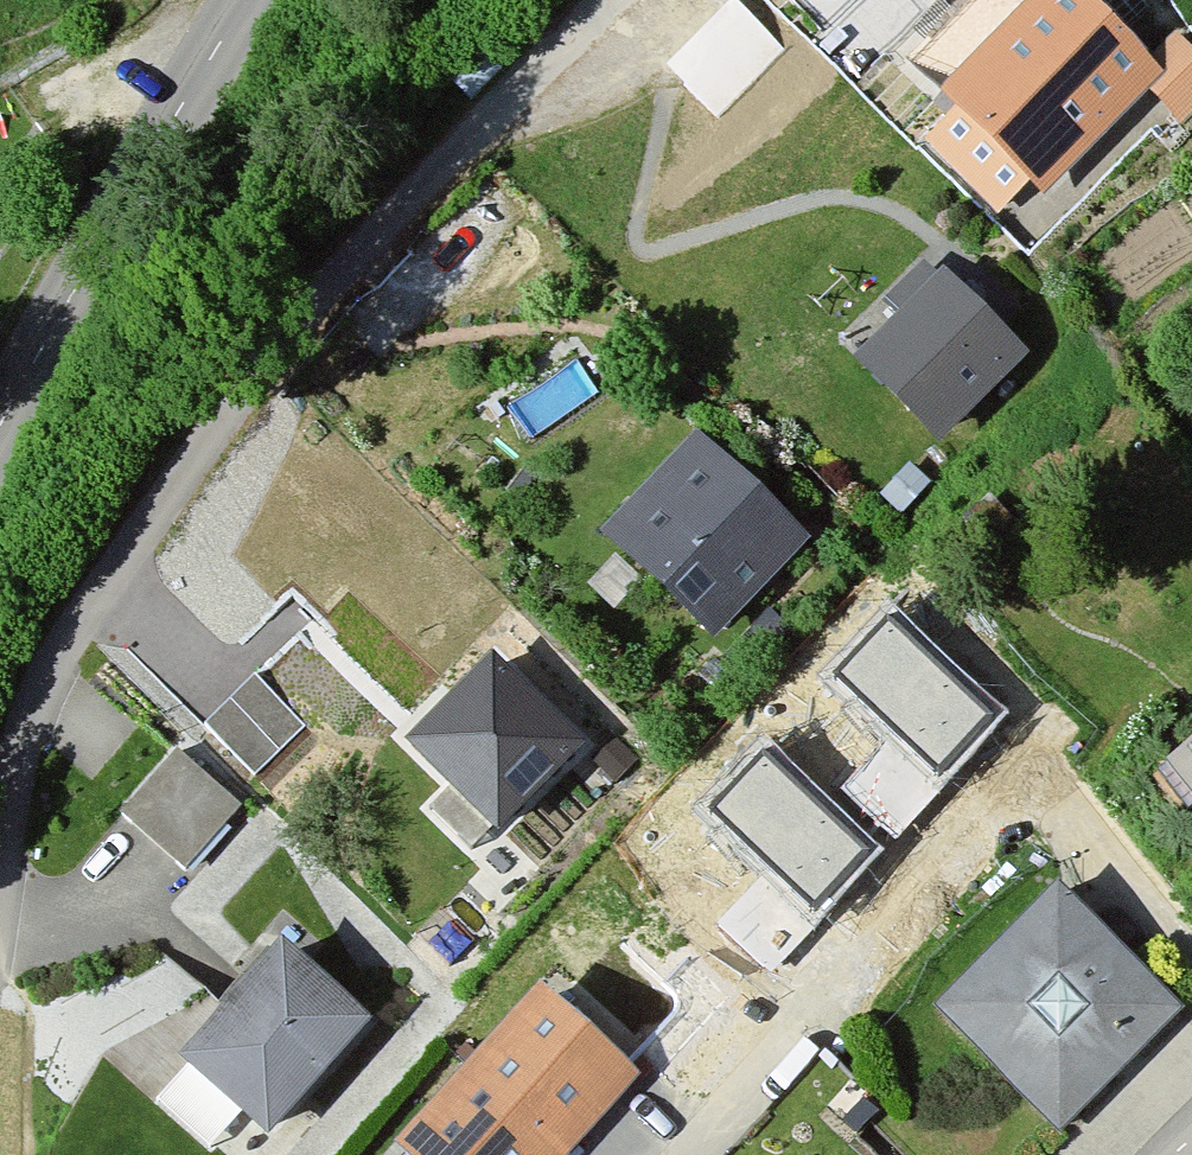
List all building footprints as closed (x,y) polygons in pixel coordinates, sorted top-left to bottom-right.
[(1036,0),(953,0),(902,53),(946,95),(1036,0)] [(956,101),(1048,190),(1147,87),(1186,124),(1191,117),(1191,42),(1183,33),(1153,64),(1086,0),(1054,0),(956,101)] [(946,272),(856,359),(953,457),(1042,370),(946,272)] [(798,540),(685,438),(598,533),(711,635),(798,540)] [(894,606),(833,671),(898,731),(942,773),(1004,708),(894,606)] [(405,747),(498,842),(585,757),(491,663),(405,747)] [(304,727),(255,679),(207,727),(256,775),(304,727)] [(942,773),(898,731),(845,786),(889,828),(942,773)] [(1157,763),(1191,810),(1191,737),(1157,763)] [(884,849),(763,740),(702,808),(774,872),(821,917),(884,849)] [(243,809),(178,750),(120,813),(186,872),(243,809)] [(821,917),(774,872),(719,928),(767,974),(821,917)] [(1169,1014),(1057,904),(943,1018),(1055,1128),(1169,1014)] [(367,1029),(276,951),(178,1063),(269,1142),(367,1029)] [(401,1154),(403,1154),(564,1154),(633,1078),(542,997),(401,1154)]
